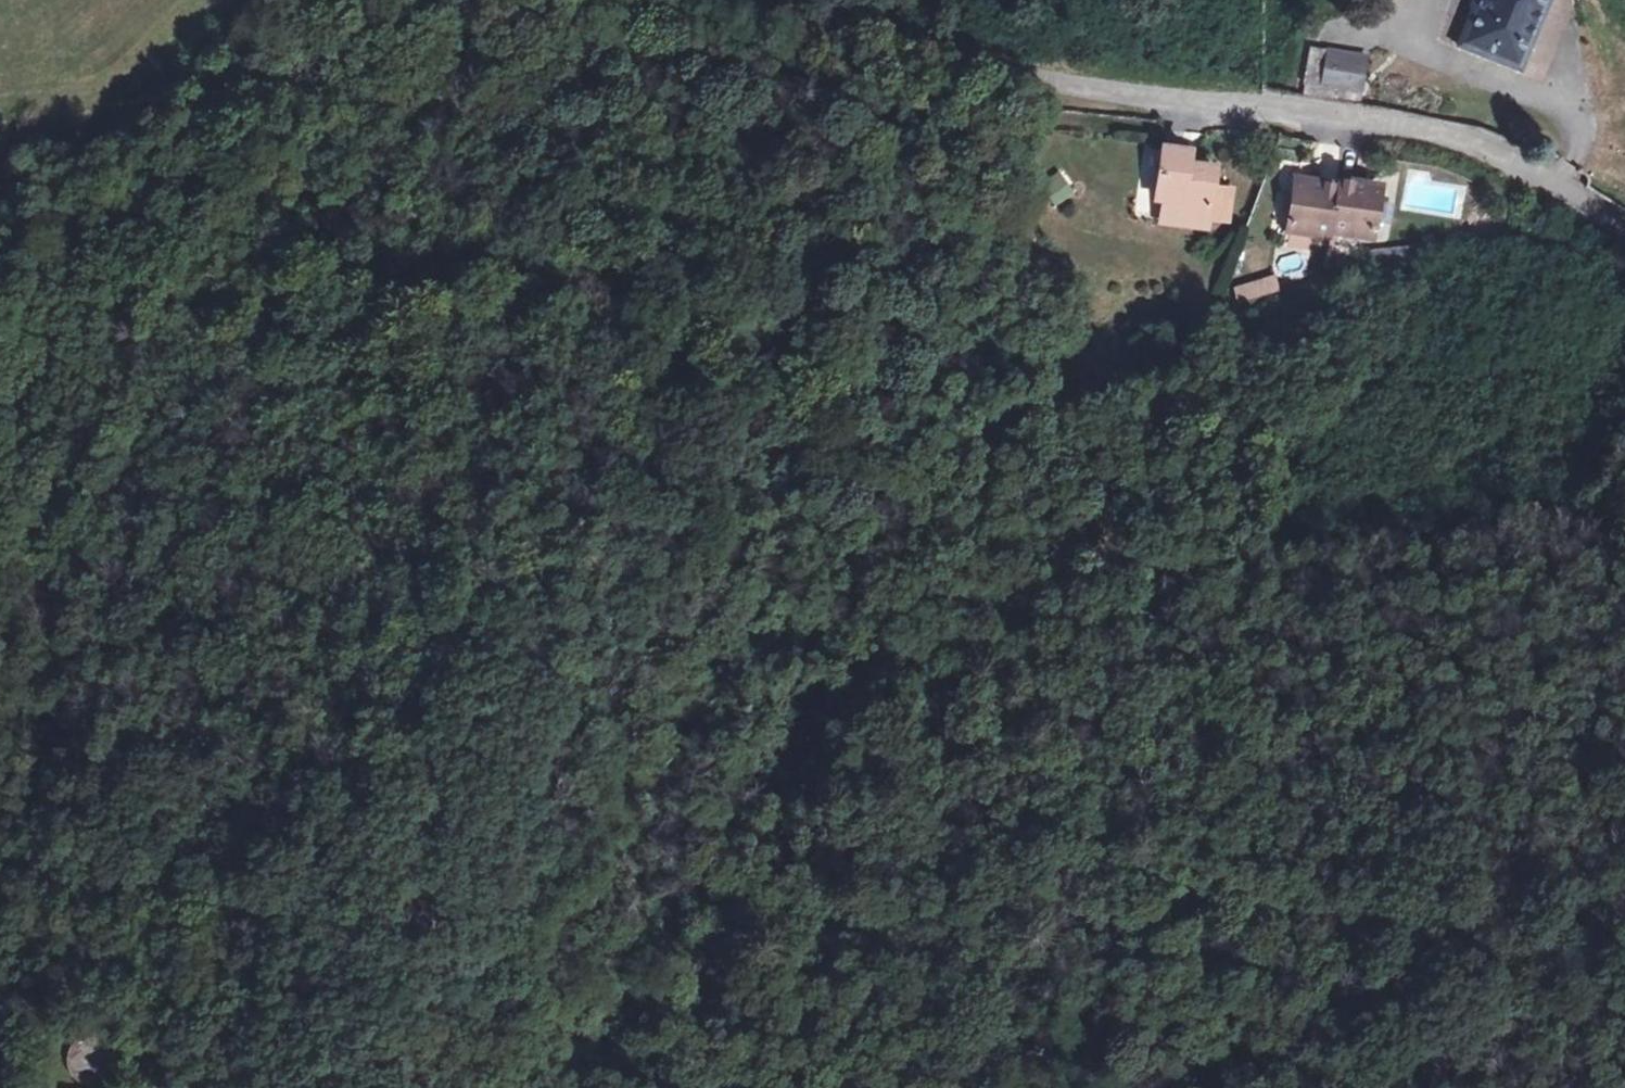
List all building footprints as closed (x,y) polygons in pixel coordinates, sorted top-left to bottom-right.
[(1457,46),(1521,71),(1549,0),(1476,0),(1457,46)] [(1304,83),(1337,89),(1362,94),(1368,58),(1310,50),(1304,83)] [(1337,89),(1304,83),(1302,93),(1335,99),(1337,89)] [(1210,219),(1214,187),(1216,169),(1188,165),(1190,152),(1163,148),(1157,198),(1165,199),(1182,201),(1179,222),(1210,226),(1210,219)] [(1044,189),(1054,206),(1071,196),(1061,179),(1044,189)] [(1295,185),(1288,231),(1329,237),(1330,232),(1372,238),(1379,192),(1366,190),(1367,185),(1338,180),(1337,185),(1309,181),(1309,187),(1295,185)] [(1214,187),(1210,219),(1227,221),(1231,190),(1214,187)] [(1182,201),(1165,199),(1163,221),(1179,222),(1182,201)] [(1305,252),(1275,261),(1282,283),(1312,274),(1305,252)] [(1417,252),(1371,256),(1372,266),(1418,262),(1417,252)] [(1245,304),(1282,292),(1276,275),(1240,287),(1245,304)] [(104,1038),(86,1034),(73,1039),(62,1052),(66,1070),(73,1077),(86,1084),(100,1082),(115,1065),(111,1046),(104,1038)]
